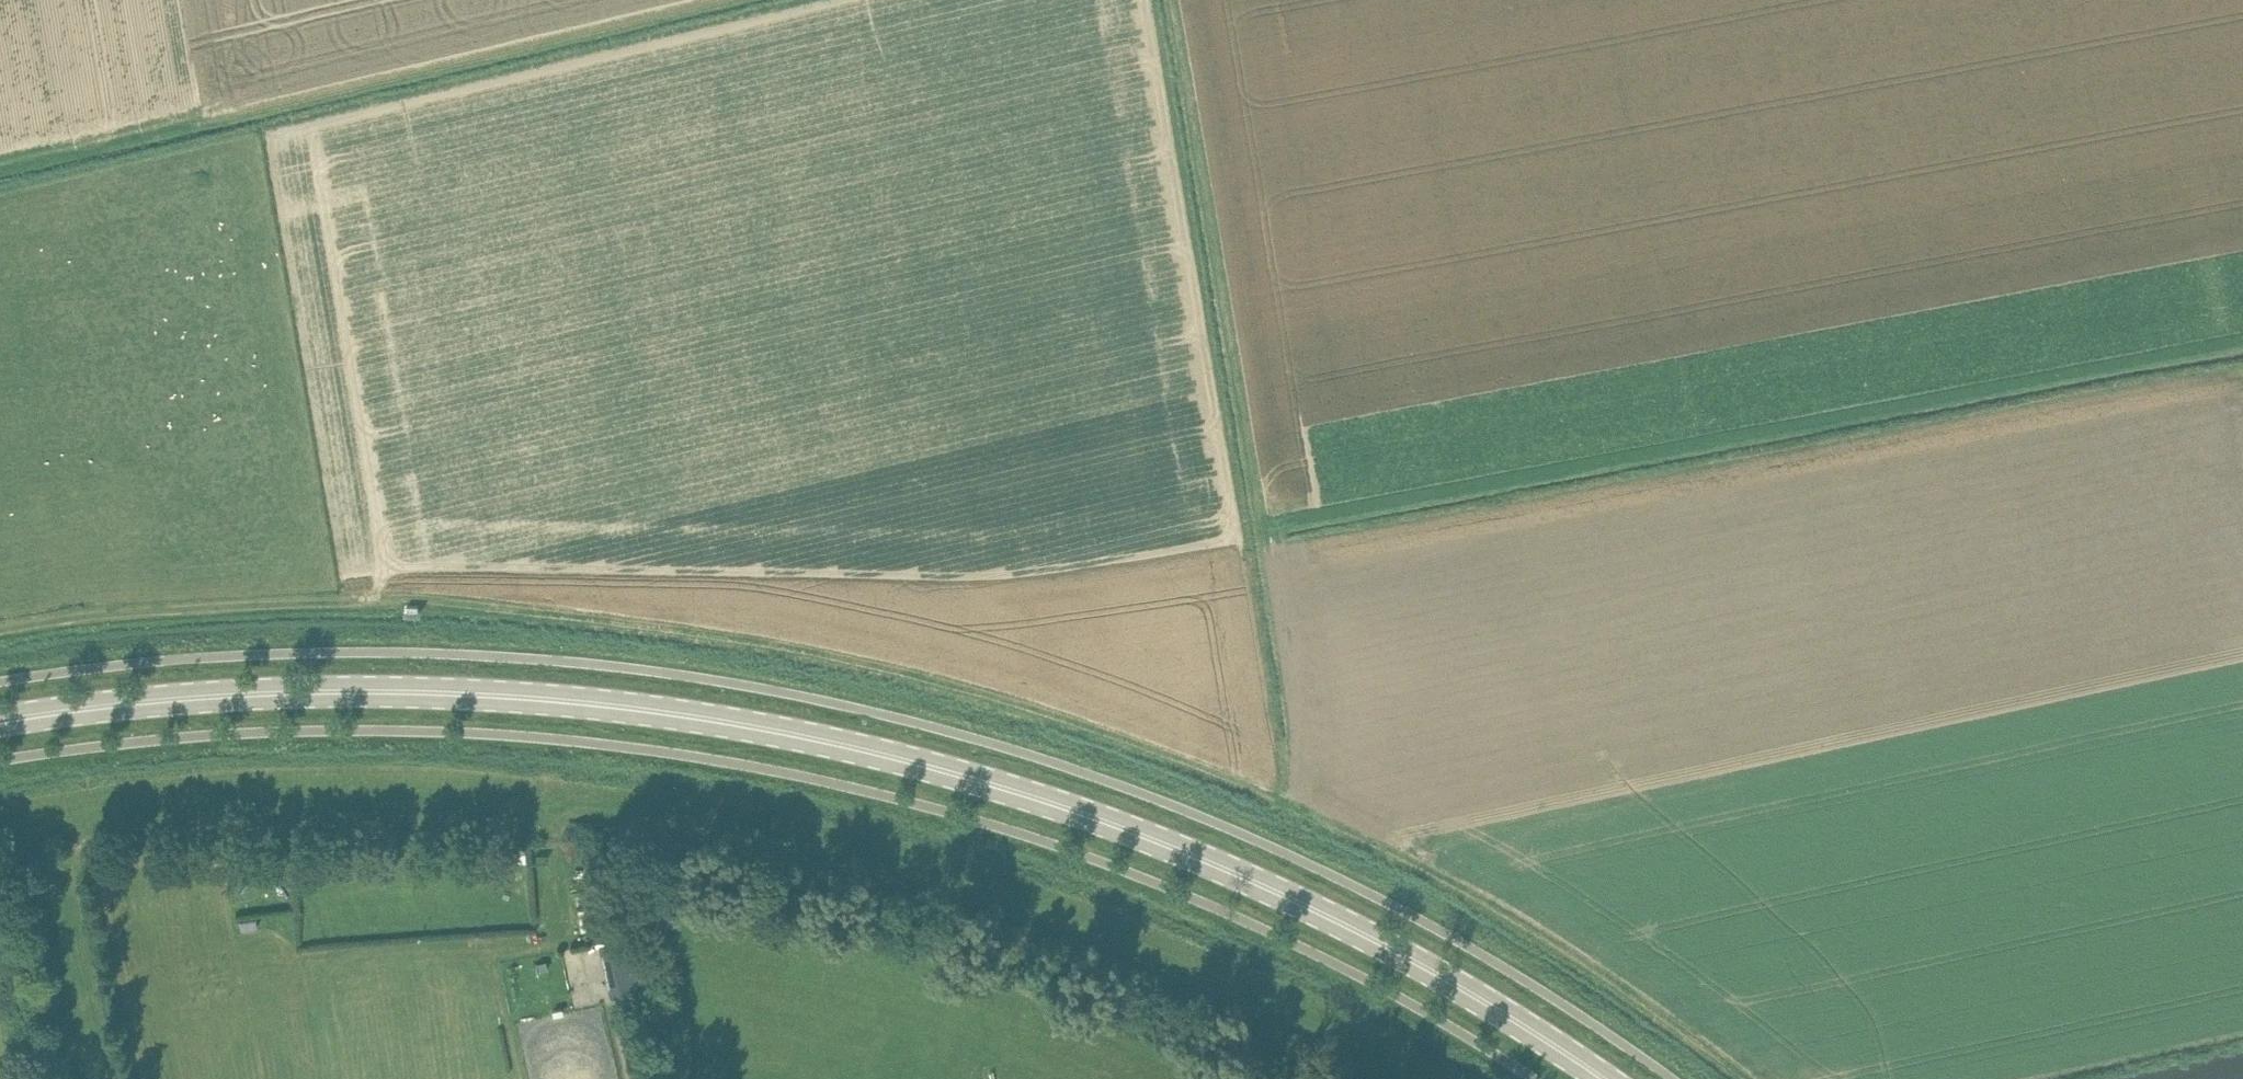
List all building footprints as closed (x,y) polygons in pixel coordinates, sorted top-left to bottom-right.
[(609,996),(648,987),(637,936),(598,944),(609,996)] [(561,994),(563,1006),(585,1002),(583,991),(561,994)]
